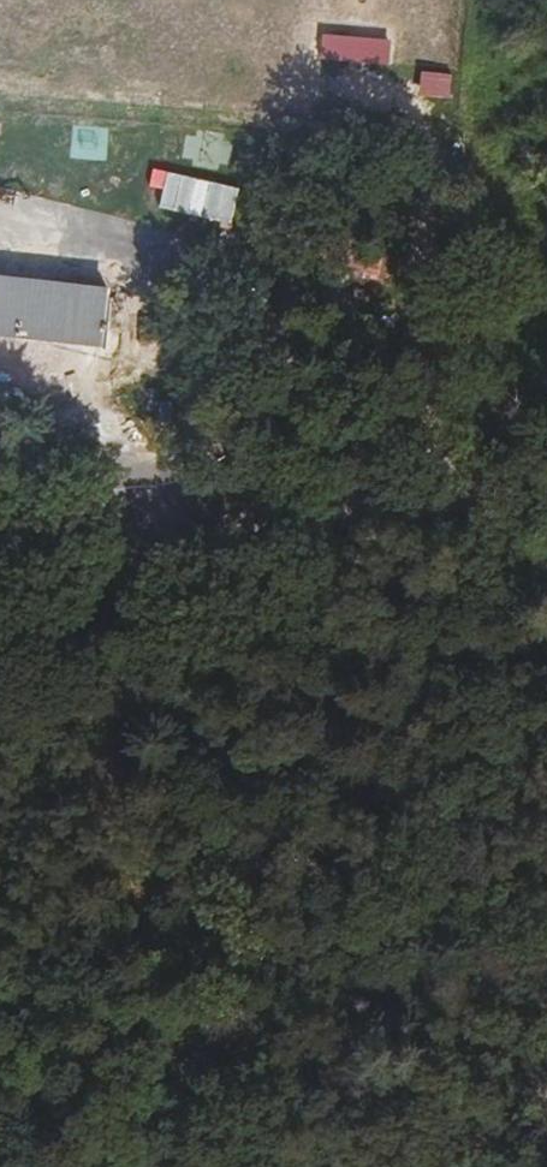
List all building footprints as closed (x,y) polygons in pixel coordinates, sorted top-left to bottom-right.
[(127,382),(132,333),(99,329),(107,257),(58,253),(21,249),(18,275),(0,274),(0,369),(127,382)]
